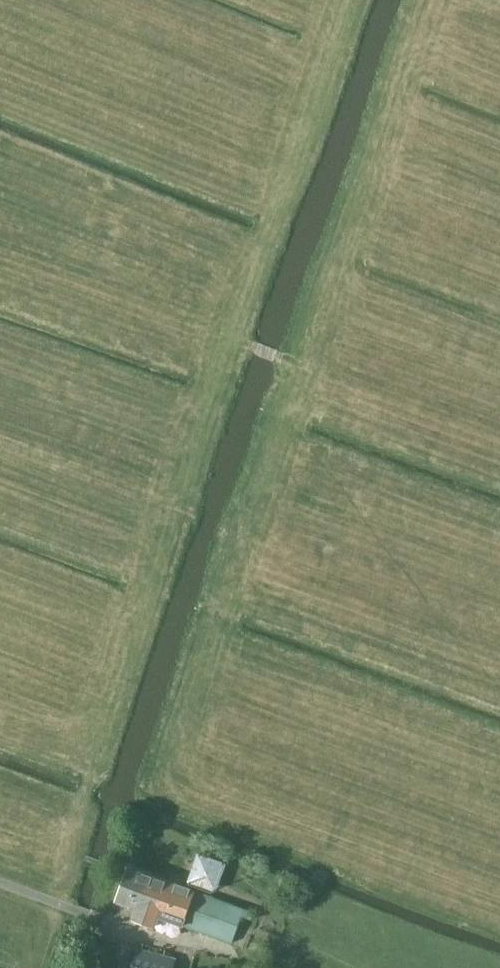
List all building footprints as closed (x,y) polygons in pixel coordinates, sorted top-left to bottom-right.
[(216,892),(226,863),(203,855),(193,884),(216,892)] [(233,943),(245,909),(131,868),(120,901),(139,910),(137,920),(158,927),(161,918),(233,943)] [(178,959),(140,949),(135,967),(175,967),(178,959)]
